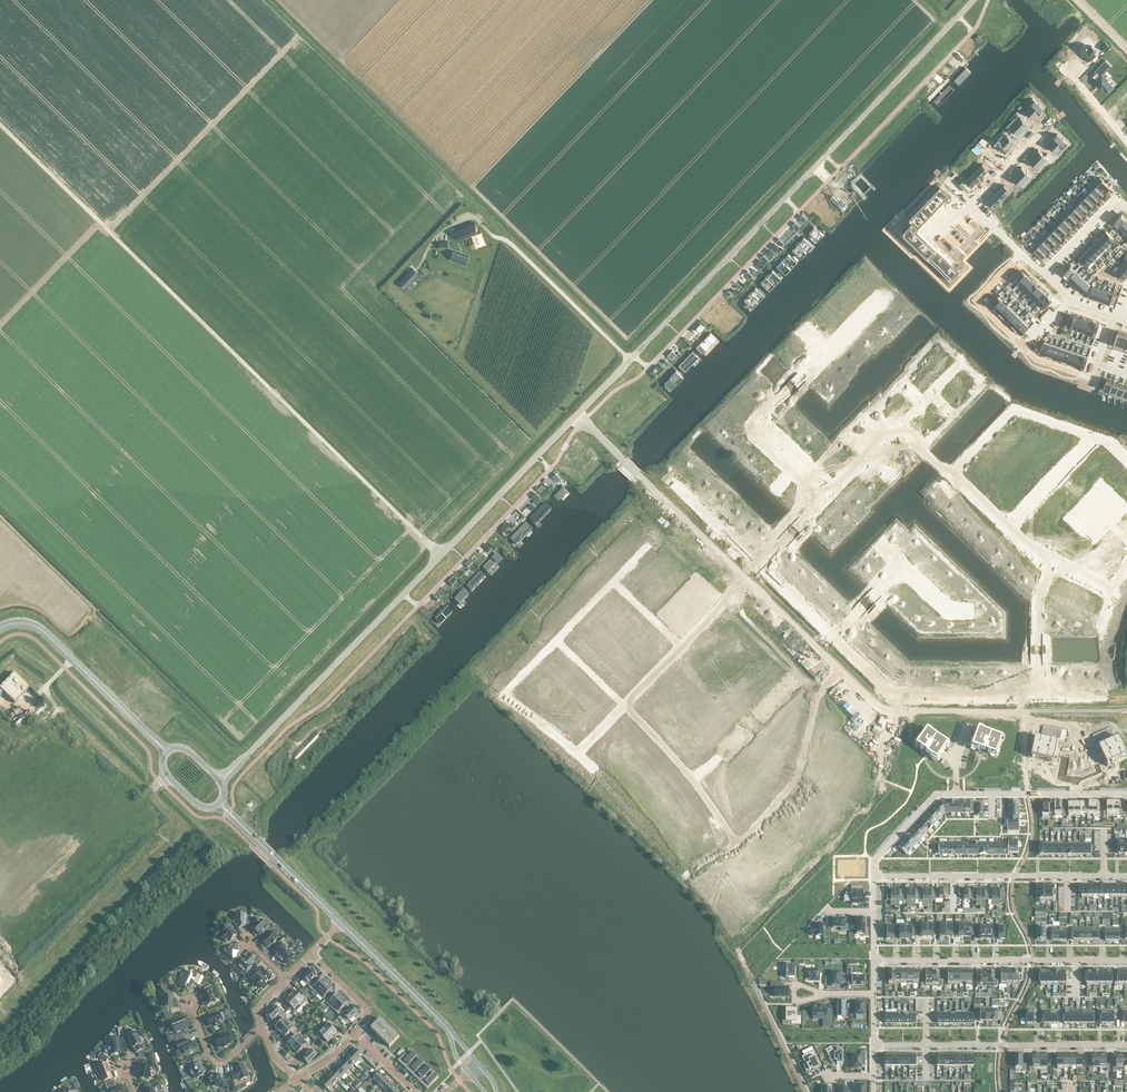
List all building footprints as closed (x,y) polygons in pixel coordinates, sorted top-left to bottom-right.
[(1100,48),(1104,51),(1109,46),(1105,42),(1100,48)] [(1077,51),(1076,51),(1087,61),(1088,61),(1087,61),(1094,54),(1095,54),(1094,53),(1097,51),(1096,50),(1096,51),(1092,47),(1089,50),(1084,45),(1077,51)] [(1118,54),(1111,48),(1107,52),(1114,58),(1118,54)] [(959,53),(956,56),(961,62),(964,58),(959,53)] [(1106,60),(1094,72),(1100,78),(1097,81),(1098,82),(1096,84),(1102,89),(1103,88),(1106,90),(1108,88),(1110,90),(1113,87),(1107,81),(1109,80),(1106,77),(1108,75),(1105,72),(1102,70),(1109,63),(1106,60)] [(968,62),(948,82),(960,93),(979,73),(968,62)] [(937,74),(934,78),(940,83),(943,80),(937,74)] [(948,82),(929,102),(941,113),(960,93),(948,82)] [(1032,98),(1028,103),(1038,113),(1043,108),(1041,106),(1039,105),(1043,101),(1035,94),(1032,98)] [(1021,105),(1018,108),(1025,115),(1027,112),(1034,118),(1038,113),(1028,103),(1023,108),(1021,105)] [(919,113),(912,120),(927,134),(934,127),(919,113)] [(1017,114),(1012,119),(1023,129),(1028,124),(1021,118),(1023,115),(1021,114),(1019,116),(1017,114)] [(1014,121),(1010,126),(1018,134),(1023,129),(1012,119),(1014,121)] [(912,120),(905,127),(920,141),(927,134),(912,120)] [(905,127),(898,134),(913,148),(920,141),(905,127)] [(1004,132),(999,137),(1010,147),(1014,142),(1004,132)] [(898,134),(892,141),(907,155),(913,148),(898,134)] [(1057,134),(1052,139),(1063,149),(1068,144),(1062,139),(1057,134)] [(992,139),(989,142),(994,146),(996,144),(1001,148),(1005,152),(1010,147),(999,137),(994,141),(992,139)] [(1052,139),(1048,144),(1058,154),(1063,149),(1052,139)] [(892,141),(885,147),(900,162),(907,155),(892,141)] [(885,147),(879,154),(894,168),(900,162),(885,147)] [(1038,150),(1034,155),(1044,165),(1049,160),(1051,163),(1054,160),(1047,153),(1045,156),(1038,150)] [(879,154),(873,160),(888,175),(894,168),(879,154)] [(1034,155),(1029,159),(1036,166),(1034,169),(1035,170),(1038,168),(1039,170),(1044,165),(1034,155)] [(873,160),(866,167),(881,181),(888,175),(873,160)] [(980,162),(976,166),(984,174),(988,169),(983,164),(982,164),(980,162)] [(975,165),(971,169),(974,172),(980,178),(984,174),(976,166),(975,165)] [(866,167),(859,174),(874,189),(881,181),(866,167)] [(1022,167),(1017,172),(1027,182),(1032,177),(1022,167)] [(971,176),(970,177),(976,182),(980,178),(974,172),(971,176)] [(1017,172),(1012,177),(1023,187),(1027,182),(1017,172)] [(859,174),(851,183),(866,197),(874,189),(859,174)] [(967,174),(963,178),(972,186),(976,182),(970,177),(967,174)] [(1110,187),(1105,182),(1100,177),(1096,182),(1095,183),(1097,185),(1105,193),(1110,187)] [(1004,185),(1000,189),(1009,197),(1013,193),(1011,191),(1010,190),(1008,188),(1006,187),(1004,185)] [(1105,193),(1097,185),(1092,190),(1091,190),(1100,198),(1105,193)] [(902,231),(902,232),(902,234),(903,235),(915,246),(915,247),(950,280),(959,271),(961,268),(957,264),(955,267),(920,233),(916,229),(944,200),(947,202),(951,198),(948,196),(939,187),(909,217),(909,218),(909,219),(909,220),(909,221),(910,222),(903,230),(902,231)] [(1100,198),(1091,190),(1092,190),(1090,188),(1090,189),(1088,190),(1084,194),(1094,204),(1100,198)] [(1000,189),(996,193),(1005,201),(1009,197),(1009,198),(1009,197),(1000,189)] [(996,193),(992,198),(998,203),(1002,199),(1005,201),(996,193)] [(1094,204),(1084,194),(1079,199),(1089,209),(1094,204)] [(992,198),(988,202),(994,207),(998,203),(992,198)] [(1089,209),(1079,199),(1078,201),(1074,205),(1084,215),(1089,209)] [(1084,215),(1074,205),(1072,206),(1068,210),(1070,212),(1079,220),(1084,215)] [(1079,220),(1070,212),(1065,217),(1065,218),(1073,225),(1079,220)] [(1118,226),(1126,218),(1121,214),(1114,222),(1118,226)] [(1073,225),(1065,218),(1065,217),(1064,216),(1058,221),(1068,231),(1073,225)] [(1118,226),(1121,229),(1126,223),(1126,220),(1126,218),(1118,226)] [(1068,231),(1058,221),(1053,227),(1063,236),(1068,231)] [(475,222),(454,230),(458,240),(477,233),(477,232),(476,233),(474,226),(475,226),(475,222)] [(813,222),(803,232),(815,243),(824,233),(813,222)] [(1063,236),(1053,227),(1048,232),(1058,242),(1063,236)] [(1106,230),(1102,235),(1110,242),(1114,238),(1106,230)] [(803,232),(795,241),(806,252),(815,243),(803,232)] [(1058,242),(1048,232),(1042,237),(1052,247),(1058,242)] [(1110,242),(1102,235),(1098,238),(1106,246),(1110,242)] [(1052,247),(1042,237),(1041,239),(1037,243),(1047,253),(1052,247)] [(1106,246),(1098,238),(1095,242),(1103,250),(1106,246)] [(795,241),(787,249),(799,260),(806,252),(795,241)] [(1091,246),(1099,254),(1103,250),(1095,242),(1091,246)] [(1047,253),(1037,243),(1032,249),(1036,253),(1039,255),(1042,258),(1047,253)] [(1087,250),(1095,257),(1099,254),(1091,246),(1087,250)] [(787,249),(779,257),(791,268),(799,260),(787,249)] [(1095,257),(1087,250),(1084,254),(1091,261),(1095,257)] [(451,260),(466,266),(469,256),(464,255),(460,254),(460,253),(453,251),(452,252),(454,252),(451,260)] [(1080,258),(1087,265),(1091,261),(1084,254),(1080,258)] [(779,257),(771,265),(783,276),(791,268),(779,257)] [(1119,268),(1126,275),(1126,268),(1122,264),(1119,268)] [(771,265),(764,273),(775,285),(783,276),(771,265)] [(1067,278),(1075,270),(1071,266),(1063,273),(1067,278)] [(1123,279),(1126,275),(1119,268),(1115,272),(1123,279)] [(418,274),(412,269),(398,282),(404,288),(418,274)] [(1071,281),(1079,274),(1075,270),(1067,278),(1071,281)] [(1022,271),(1013,280),(1018,285),(1026,275),(1027,276),(1027,275),(1022,271)] [(764,273),(756,281),(767,293),(775,285),(764,273)] [(1071,281),(1075,285),(1082,277),(1079,274),(1071,281)] [(1026,275),(1018,285),(1022,289),(1023,287),(1030,279),(1027,276),(1026,275)] [(860,282),(855,287),(864,295),(869,289),(863,284),(865,281),(860,277),(858,279),(860,282)] [(1086,281),(1082,277),(1075,285),(1079,289),(1086,281)] [(1030,279),(1023,287),(1027,291),(1035,283),(1034,283),(1030,279)] [(756,281),(747,291),(758,302),(767,293),(756,281)] [(1086,281),(1079,289),(1083,293),(1090,285),(1086,281)] [(1027,291),(1026,292),(1030,297),(1039,287),(1035,283),(1027,291)] [(1089,296),(1094,298),(1098,288),(1092,286),(1089,296)] [(1039,287),(1030,297),(1034,301),(1043,291),(1039,288),(1039,287)] [(1103,289),(1098,288),(1094,298),(1099,300),(1103,289)] [(1108,291),(1103,289),(1099,300),(1104,301),(1108,291)] [(747,291),(736,302),(747,314),(758,302),(747,291)] [(1043,291),(1034,301),(1038,305),(1040,303),(1039,303),(1047,295),(1043,291)] [(1113,293),(1108,291),(1104,301),(1109,303),(1113,293)] [(1118,295),(1113,293),(1109,303),(1115,305),(1118,295)] [(990,304),(995,308),(1002,301),(1004,299),(999,295),(990,304)] [(1047,295),(1039,303),(1040,303),(1044,308),(1052,300),(1047,295)] [(1002,301),(995,308),(995,309),(999,312),(999,313),(1006,305),(1002,301)] [(1006,305),(999,313),(1003,317),(1012,308),(1008,303),(1007,303),(1006,305)] [(1012,308),(1003,317),(1004,317),(1008,321),(1016,312),(1012,308)] [(1016,312),(1008,321),(1012,325),(1021,316),(1016,312)] [(1066,318),(1064,324),(1067,325),(1073,327),(1076,317),(1077,317),(1071,315),(1069,319),(1066,318)] [(1021,316),(1012,325),(1016,329),(1025,320),(1021,316)] [(1073,327),(1072,329),(1078,331),(1082,319),(1077,317),(1076,317),(1073,327)] [(1082,319),(1078,331),(1083,333),(1087,321),(1082,319)] [(1025,320),(1016,329),(1016,330),(1016,329),(1021,334),(1030,325),(1025,320)] [(1087,321),(1083,333),(1088,334),(1093,322),(1092,322),(1087,321)] [(1093,322),(1088,334),(1094,336),(1095,335),(1099,324),(1092,322),(1093,322)] [(700,324),(695,328),(700,333),(704,328),(700,324)] [(709,329),(692,347),(704,358),(721,341),(709,329)] [(1112,345),(1126,350),(1126,334),(1117,331),(1112,345)] [(1044,340),(1040,352),(1045,354),(1049,342),(1044,340)] [(1049,342),(1045,354),(1051,356),(1055,344),(1049,342)] [(940,344),(933,351),(936,354),(943,347),(940,344)] [(1055,344),(1051,356),(1056,358),(1060,346),(1056,345),(1055,344)] [(1060,346),(1056,358),(1061,360),(1062,360),(1066,348),(1060,346)] [(677,366),(687,376),(704,358),(692,347),(675,365),(677,366)] [(943,347),(936,354),(940,358),(947,351),(943,347)] [(1062,360),(1067,362),(1071,350),(1066,348),(1062,360)] [(672,350),(667,355),(671,359),(676,354),(672,350)] [(1071,350),(1067,362),(1072,364),(1076,352),(1074,351),(1071,350)] [(947,351),(940,358),(943,361),(950,354),(947,351)] [(1076,352),(1072,364),(1077,365),(1078,365),(1082,353),(1076,352)] [(1077,365),(1077,366),(1084,368),(1088,356),(1082,353),(1078,365),(1077,365)] [(950,354),(943,361),(947,365),(954,358),(950,354)] [(928,356),(923,360),(931,367),(935,363),(928,356)] [(923,360),(919,365),(921,367),(921,366),(927,371),(931,367),(923,360)] [(660,383),(670,393),(687,376),(677,366),(675,365),(658,382),(660,383)] [(921,367),(917,371),(924,378),(929,373),(927,371),(921,366),(921,367)] [(964,367),(957,374),(961,378),(968,371),(964,367)] [(917,371),(913,375),(920,382),(924,378),(917,371)] [(968,371),(961,378),(964,381),(971,374),(968,371)] [(971,374),(964,381),(968,385),(975,378),(971,374)] [(975,378),(968,385),(971,388),(978,381),(975,378)] [(1106,379),(1103,389),(1109,391),(1113,381),(1106,379)] [(762,381),(755,388),(759,393),(762,390),(765,393),(770,388),(762,381)] [(1113,381),(1109,391),(1116,394),(1119,384),(1113,381)] [(906,382),(902,386),(909,393),(913,389),(906,382)] [(1119,384),(1116,394),(1122,396),(1125,386),(1119,384)] [(902,386),(898,391),(905,398),(909,393),(902,386)] [(961,388),(957,392),(964,399),(968,395),(961,388)] [(753,390),(746,397),(753,405),(754,405),(758,401),(756,398),(758,396),(753,390)] [(898,391),(893,395),(901,402),(905,398),(898,391)] [(957,392),(953,396),(960,403),(964,399),(957,392)] [(953,396),(949,400),(956,407),(960,403),(953,396)] [(745,397),(738,404),(743,409),(745,406),(749,410),(753,405),(746,397),(745,397)] [(896,399),(890,405),(898,413),(904,408),(896,399)] [(949,402),(945,406),(952,413),(956,409),(949,402)] [(890,405),(884,411),(893,419),(898,413),(890,405)] [(945,406),(941,411),(948,417),(952,413),(945,406)] [(734,409),(727,416),(728,416),(735,424),(740,419),(737,416),(739,413),(734,409)] [(941,411),(937,415),(944,422),(948,417),(941,411)] [(926,415),(920,420),(929,429),(935,423),(926,415)] [(937,415),(933,419),(940,426),(944,422),(937,415)] [(728,416),(721,423),(727,429),(729,426),(731,429),(736,424),(735,424),(728,416)] [(1015,416),(1005,426),(1024,433),(1025,429),(1072,446),(1080,438),(1015,416)] [(790,418),(783,426),(787,430),(788,431),(796,423),(790,418)] [(920,420),(915,426),(923,435),(929,429),(920,420)] [(796,423),(788,431),(789,432),(792,435),(793,436),(801,428),(796,423)] [(719,425),(712,433),(720,441),(725,436),(722,433),(724,431),(719,425)] [(801,428),(793,436),(794,437),(797,440),(798,441),(806,433),(801,428)] [(806,433),(798,441),(799,442),(802,445),(803,445),(811,437),(806,433)] [(811,437),(803,445),(804,446),(807,449),(808,450),(816,442),(811,437)] [(745,439),(737,447),(743,453),(744,451),(751,445),(745,439)] [(816,442),(808,450),(809,451),(812,454),(814,456),(814,455),(815,454),(817,452),(818,451),(819,449),(821,447),(816,442)] [(989,443),(985,447),(993,455),(997,450),(989,443)] [(751,445),(744,451),(749,456),(756,448),(754,446),(753,447),(751,445)] [(1102,446),(1096,451),(1101,456),(1106,451),(1102,446)] [(985,447),(981,451),(989,459),(993,455),(985,447)] [(756,448),(749,456),(753,460),(760,453),(757,451),(758,450),(756,448)] [(841,449),(837,454),(844,461),(848,457),(841,449)] [(981,451),(978,454),(986,462),(989,459),(981,451)] [(1096,451),(1090,458),(1095,462),(1095,463),(1100,458),(1099,458),(1101,456),(1096,451)] [(1101,456),(1099,458),(1100,458),(1103,462),(1110,455),(1106,451),(1101,456)] [(760,453),(753,460),(757,464),(765,456),(763,454),(762,455),(760,453)] [(678,454),(670,462),(675,467),(678,464),(681,466),(685,461),(678,454)] [(837,454),(833,458),(840,465),(844,461),(837,454)] [(978,454),(975,457),(983,465),(986,462),(978,454)] [(1110,455),(1103,462),(1107,466),(1114,459),(1110,455)] [(765,456),(757,464),(762,468),(768,462),(766,459),(767,458),(765,456)] [(975,457),(971,461),(979,469),(983,465),(975,457)] [(833,458),(829,462),(836,469),(840,465),(833,458)] [(1114,459),(1107,466),(1113,471),(1120,464),(1114,459)] [(971,461),(968,464),(976,472),(979,469),(971,461)] [(768,462),(762,468),(766,473),(774,465),(772,463),(771,464),(768,462)] [(829,462),(825,466),(832,473),(836,469),(829,462)] [(1040,462),(1036,466),(1044,474),(1049,469),(1040,462)] [(686,471),(683,474),(688,479),(695,471),(688,464),(683,469),(686,471)] [(968,464),(965,467),(965,468),(973,475),(976,472),(968,464)] [(1120,464),(1113,471),(1118,476),(1125,469),(1120,464)] [(825,466),(821,470),(828,477),(832,473),(825,466)] [(1036,466),(1034,469),(1042,477),(1045,474),(1044,474),(1036,466)] [(1083,466),(1077,471),(1085,478),(1090,473),(1083,466)] [(965,468),(961,472),(969,480),(973,475),(965,468)] [(1034,469),(1031,472),(1039,480),(1042,477),(1034,469)] [(1118,476),(1123,481),(1126,477),(1126,471),(1125,469),(1118,476)] [(688,479),(687,480),(692,484),(694,481),(696,484),(702,478),(695,471),(688,479)] [(1077,471),(1072,476),(1080,483),(1085,478),(1077,471)] [(1028,474),(1036,482),(1039,479),(1039,480),(1031,472),(1028,474)] [(555,473),(552,477),(556,481),(560,478),(555,473)] [(1028,474),(1022,480),(1025,483),(1030,489),(1036,483),(1028,474)] [(1072,476),(1067,481),(1075,488),(1080,483),(1072,476)] [(564,479),(544,499),(557,511),(576,491),(564,479)] [(930,481),(920,491),(929,500),(934,495),(931,492),(936,487),(930,481)] [(1067,481),(1062,487),(1069,494),(1075,488),(1067,481)] [(703,490),(701,493),(705,497),(706,497),(713,489),(706,482),(701,488),(703,490)] [(1018,485),(1016,487),(1024,495),(1026,493),(1028,491),(1020,483),(1018,485)] [(869,489),(866,492),(872,498),(874,495),(880,500),(880,501),(882,499),(881,498),(883,495),(876,487),(871,491),(869,489)] [(1016,487),(1013,490),(1021,498),(1024,495),(1016,487)] [(713,489),(706,497),(711,501),(714,498),(716,500),(721,495),(713,489)] [(942,493),(937,498),(940,501),(942,499),(947,504),(955,494),(951,490),(945,496),(942,493)] [(1013,490),(1010,493),(1018,501),(1021,498),(1013,490)] [(1058,491),(1053,496),(1061,503),(1066,498),(1058,491)] [(535,493),(532,496),(536,501),(540,497),(535,493)] [(1010,493),(1007,496),(1015,504),(1016,504),(1018,501),(1010,493)] [(955,494),(947,504),(951,508),(949,510),(952,513),(957,507),(954,505),(960,499),(955,494)] [(1007,496),(1003,500),(1012,508),(1015,504),(1007,496)] [(1053,496),(1048,501),(1055,508),(1061,503),(1053,496)] [(859,499),(856,502),(861,508),(864,505),(870,511),(872,509),(870,508),(873,505),(865,497),(861,502),(859,499)] [(544,499),(525,519),(537,531),(557,511),(544,499)] [(1003,500),(997,506),(1006,514),(1012,508),(1003,500)] [(721,505),(716,510),(721,514),(722,513),(728,507),(722,501),(719,504),(721,505)] [(847,501),(843,506),(851,514),(858,507),(853,503),(851,505),(847,501)] [(1048,501),(1043,506),(1050,513),(1055,508),(1048,501)] [(843,506),(839,511),(842,514),(840,516),(843,520),(844,521),(851,514),(843,506)] [(965,506),(957,514),(963,520),(971,511),(965,506)] [(1043,506),(1038,512),(1045,519),(1050,513),(1043,506)] [(728,507),(722,513),(724,516),(723,517),(725,519),(733,511),(728,507)] [(733,511),(725,519),(730,523),(734,519),(736,520),(739,517),(733,511)] [(971,511),(963,520),(969,526),(977,517),(971,511)] [(1038,512),(1034,516),(1041,523),(1045,519),(1038,512)] [(833,514),(828,519),(837,527),(843,520),(840,516),(839,515),(836,518),(833,514)] [(1034,516),(1030,520),(1038,527),(1041,523),(1034,516)] [(742,525),(739,529),(743,533),(751,526),(751,525),(744,518),(739,523),(742,525)] [(525,519),(506,539),(518,551),(537,531),(525,519)] [(828,519),(824,523),(828,527),(825,529),(830,534),(837,527),(828,519)] [(1030,520),(1026,524),(1032,529),(1034,531),(1038,527),(1030,520)] [(976,524),(971,529),(974,532),(976,530),(980,534),(988,526),(984,522),(979,527),(976,524)] [(1026,524),(1022,529),(1027,534),(1032,529),(1026,524)] [(743,533),(743,534),(747,538),(750,536),(752,538),(758,532),(751,526),(743,533)] [(988,526),(980,534),(985,539),(983,541),(986,544),(991,538),(988,536),(993,531),(988,526)] [(819,528),(815,533),(823,541),(830,534),(825,529),(823,532),(819,528)] [(1032,529),(1027,534),(1033,540),(1038,535),(1034,531),(1032,529)] [(759,544),(756,547),(761,552),(769,543),(762,536),(756,542),(759,544)] [(1049,536),(1045,546),(1050,548),(1054,539),(1049,536)] [(998,537),(989,546),(995,551),(1004,543),(998,537)] [(1054,539),(1050,548),(1055,551),(1060,542),(1054,539)] [(1060,542),(1055,551),(1060,553),(1065,544),(1060,542)] [(1004,543),(995,551),(1001,557),(1010,548),(1004,543)] [(1118,548),(1126,553),(1126,546),(1121,543),(1118,548)] [(918,549),(911,556),(915,559),(916,558),(920,563),(926,557),(923,555),(927,551),(920,544),(916,548),(918,549)] [(1065,544),(1060,553),(1067,556),(1071,547),(1065,544)] [(1071,547),(1067,556),(1073,559),(1078,550),(1071,547)] [(1116,553),(1124,558),(1126,553),(1118,548),(1116,553)] [(495,549),(478,567),(491,579),(508,561),(495,549)] [(1078,550),(1073,559),(1078,562),(1083,553),(1078,550)] [(1008,556),(1003,561),(1006,563),(1008,561),(1013,566),(1021,558),(1016,553),(1011,558),(1008,556)] [(1083,553),(1078,562),(1084,564),(1088,555),(1083,553)] [(1116,553),(1113,558),(1122,563),(1124,558),(1116,553)] [(1088,555),(1084,564),(1089,567),(1093,558),(1088,555)] [(1021,558),(1013,566),(1018,571),(1016,573),(1019,575),(1023,570),(1021,568),(1026,563),(1021,558)] [(1113,558),(1110,563),(1119,568),(1122,563),(1113,558)] [(783,559),(774,569),(780,574),(786,567),(788,569),(793,564),(791,562),(788,564),(783,559)] [(1107,568),(1109,569),(1116,573),(1119,568),(1110,563),(1107,568)] [(1102,565),(1098,571),(1106,575),(1109,569),(1107,568),(1102,565)] [(795,573),(790,578),(794,582),(802,574),(798,570),(799,568),(797,566),(793,570),(795,573)] [(478,567),(461,585),(474,597),(491,579),(478,567)] [(1025,572),(1020,577),(1023,580),(1025,578),(1030,583),(1039,574),(1034,569),(1028,575),(1025,572)] [(1109,569),(1106,575),(1113,579),(1116,573),(1109,569)] [(802,574),(794,582),(798,586),(806,578),(802,574)] [(453,578),(448,583),(452,587),(457,582),(453,578)] [(806,578),(798,586),(801,589),(809,581),(806,578)] [(809,581),(801,589),(804,592),(805,592),(812,584),(813,584),(809,581)] [(812,584),(805,592),(809,596),(817,588),(812,584)] [(461,585),(444,602),(457,614),(474,597),(461,585)] [(817,588),(809,596),(813,600),(821,592),(817,588)] [(821,592),(813,600),(816,603),(824,595),(821,592)] [(824,595),(816,603),(819,606),(827,598),(824,595)] [(910,598),(900,608),(903,611),(907,608),(912,613),(923,601),(918,596),(913,601),(910,598)] [(827,598),(819,606),(824,610),(826,607),(828,610),(830,608),(836,602),(833,600),(831,602),(827,598)] [(834,614),(828,620),(834,625),(842,616),(837,611),(839,609),(836,607),(832,612),(834,614)] [(856,636),(850,642),(855,646),(864,637),(859,633),(861,631),(858,628),(854,633),(856,636)] [(864,637),(855,646),(860,651),(866,645),(868,647),(873,642),(871,640),(869,642),(864,637)] [(872,653),(867,658),(872,663),(880,655),(875,650),(877,648),(875,645),(870,650),(872,653)] [(880,655),(872,663),(877,667),(882,662),(884,665),(889,660),(887,657),(885,659),(880,655)] [(891,661),(883,670),(889,676),(897,667),(891,661)] [(897,667),(889,676),(895,682),(903,673),(897,667)] [(938,671),(938,679),(941,679),(941,683),(947,683),(947,673),(941,673),(941,671),(938,671)] [(980,673),(980,683),(986,683),(986,679),(989,679),(989,677),(989,671),(986,671),(986,673),(980,673)] [(916,672),(916,685),(925,685),(925,672),(916,672)] [(925,672),(925,685),(933,685),(933,672),(925,672)] [(993,672),(993,679),(996,679),(996,687),(1003,687),(1003,675),(996,675),(996,672),(993,672)] [(1003,675),(1003,687),(1009,687),(1009,679),(1013,679),(1013,672),(1009,672),(1009,675),(1003,675)] [(1014,672),(1014,679),(1018,679),(1018,688),(1025,688),(1025,675),(1018,675),(1018,672),(1014,672)] [(30,688),(14,673),(0,688),(0,690),(14,704),(30,688)] [(42,714),(54,705),(50,701),(39,710),(42,714)] [(9,716),(12,719),(21,709),(19,707),(9,716)] [(16,723),(19,726),(28,716),(26,714),(16,723)] [(1060,733),(1061,729),(1043,726),(1043,729),(1042,732),(1041,736),(1059,739),(1060,735),(1060,733)] [(1114,737),(1112,733),(1111,731),(1110,728),(1094,735),(1095,739),(1096,741),(1098,745),(1114,737)] [(987,755),(988,753),(996,756),(1002,739),(978,729),(971,747),(984,752),(983,754),(987,755)] [(915,745),(923,750),(921,752),(925,754),(926,753),(937,761),(948,745),(926,730),(915,745)] [(1036,738),(1032,758),(1048,761),(1055,762),(1058,743),(1036,738)] [(1115,745),(1095,755),(1103,772),(1124,763),(1115,745)] [(935,807),(944,815),(945,813),(947,813),(947,801),(940,801),(935,807)] [(947,801),(947,813),(955,813),(955,801),(947,801)] [(971,801),(962,801),(962,813),(971,813),(971,811),(971,808),(971,806),(971,804),(971,801)] [(1008,811),(1020,811),(1020,801),(1008,801),(1008,811)] [(1055,801),(1055,814),(1062,814),(1062,816),(1066,816),(1066,810),(1062,810),(1062,802),(1059,802),(1059,801),(1055,801)] [(1103,810),(1103,816),(1114,816),(1114,801),(1107,801),(1107,810),(1103,810)] [(1114,801),(1114,816),(1124,816),(1124,810),(1121,810),(1121,802),(1117,802),(1117,801),(1114,801)] [(1050,804),(1041,804),(1041,808),(1043,808),(1043,818),(1053,818),(1053,810),(1050,810),(1050,804)] [(930,812),(939,820),(944,815),(935,807),(930,812)] [(1020,819),(1020,811),(1008,811),(1008,819),(1020,819)] [(933,826),(939,820),(930,812),(925,818),(933,826)] [(933,826),(925,818),(919,824),(928,832),(933,826)] [(1017,827),(1020,827),(1020,819),(1008,819),(1008,827),(1010,827),(1012,827),(1015,827),(1017,827)] [(928,832),(919,824),(914,829),(923,837),(928,832)] [(910,834),(918,842),(923,837),(914,829),(910,834)] [(904,840),(913,848),(918,842),(910,834),(904,840)] [(1115,838),(1115,845),(1119,845),(1119,854),(1125,854),(1125,839),(1119,839),(1119,838),(1115,838)] [(913,848),(904,840),(897,847),(906,855),(913,848)] [(1019,852),(1019,840),(1009,840),(1009,843),(1009,855),(1009,852),(1019,852)] [(939,852),(939,855),(948,855),(948,843),(939,843),(939,845),(939,848),(939,850),(939,852)] [(956,855),(956,843),(948,843),(948,855),(956,855)] [(979,855),(979,843),(971,843),(971,855),(979,855)] [(987,855),(987,843),(979,843),(979,855),(987,855)] [(995,855),(995,843),(987,843),(987,855),(995,855)] [(859,904),(865,904),(865,891),(863,891),(863,887),(854,887),(851,887),(851,892),(844,892),(844,902),(850,902),(859,902),(859,904)] [(1046,887),(1046,901),(1047,901),(1053,901),(1053,902),(1057,902),(1057,895),(1053,895),(1053,887),(1047,887),(1046,887)] [(927,891),(927,906),(931,906),(931,901),(935,901),(935,899),(935,889),(931,889),(931,891),(927,891)] [(935,889),(935,899),(943,899),(943,895),(949,895),(949,889),(943,889),(939,889),(935,889)] [(964,889),(958,889),(958,895),(964,895),(964,899),(972,899),(972,889),(968,889),(964,889)] [(972,899),(972,901),(976,901),(976,906),(980,906),(980,891),(976,891),(976,889),(972,889),(972,899)] [(887,890),(887,901),(891,901),(891,906),(895,906),(895,891),(891,891),(891,890),(887,890)] [(895,906),(895,908),(899,908),(899,901),(903,901),(903,890),(899,890),(899,891),(895,891),(895,906)] [(903,901),(903,902),(907,902),(907,908),(911,908),(911,891),(907,891),(907,890),(903,890),(903,901)] [(911,891),(911,908),(915,908),(915,901),(919,901),(919,890),(915,890),(915,891),(911,891)] [(919,901),(919,903),(923,903),(923,907),(927,907),(927,906),(927,891),(923,891),(923,890),(919,890),(919,901)] [(980,906),(980,909),(984,909),(984,901),(988,901),(988,890),(984,890),(984,891),(980,891),(980,906)] [(988,890),(988,901),(992,901),(992,906),(996,906),(996,891),(992,891),(992,890),(988,890)] [(996,891),(996,906),(1000,906),(1000,903),(1004,903),(1004,890),(1000,890),(1000,891),(996,891)] [(236,918),(235,917),(232,921),(239,928),(241,926),(241,927),(243,926),(246,926),(246,924),(249,925),(250,917),(247,917),(247,915),(242,915),(242,916),(238,916),(236,918)] [(254,930),(254,931),(257,934),(257,933),(259,935),(261,933),(264,935),(270,929),(261,920),(260,921),(258,919),(253,923),(256,926),(253,929),(254,930)] [(849,924),(845,924),(845,919),(833,919),(833,928),(840,928),(840,931),(849,931),(849,924)] [(855,920),(856,933),(863,933),(863,936),(868,935),(868,928),(864,928),(864,919),(855,920)] [(231,941),(234,937),(236,935),(234,933),(236,930),(228,922),(224,926),(226,928),(222,932),(224,934),(221,937),(225,942),(228,938),(231,941)] [(946,922),(946,925),(946,937),(952,937),(952,935),(955,935),(955,925),(952,925),(952,922),(946,922)] [(955,922),(955,925),(955,935),(958,935),(958,937),(964,937),(964,922),(955,922)] [(964,922),(964,937),(971,937),(971,935),(974,935),(974,922),(964,922)] [(937,923),(927,923),(927,925),(927,937),(933,937),(933,935),(936,935),(936,925),(937,925),(937,923)] [(906,924),(896,924),(896,926),(896,938),(899,938),(899,939),(906,939),(906,927),(906,924)] [(811,929),(811,936),(815,936),(823,936),(823,938),(827,938),(827,930),(824,930),(824,925),(815,925),(815,929),(811,929)] [(917,927),(917,935),(921,935),(921,937),(927,937),(927,925),(921,925),(917,925),(917,927)] [(936,925),(936,935),(940,935),(940,937),(946,937),(946,925),(937,925),(936,925)] [(887,927),(887,939),(893,939),(893,938),(896,938),(896,926),(887,926),(887,927)] [(976,927),(976,938),(980,938),(980,939),(986,939),(986,926),(986,927),(980,927),(976,927)] [(986,926),(986,939),(992,939),(992,938),(995,938),(995,926),(986,926)] [(995,926),(995,938),(999,938),(999,939),(1005,939),(1005,927),(1005,926),(995,926)] [(1037,933),(1037,936),(1037,940),(1043,940),(1043,939),(1046,939),(1046,933),(1049,933),(1049,926),(1037,926),(1037,933)] [(1049,926),(1049,933),(1053,933),(1053,941),(1057,941),(1060,941),(1060,927),(1053,927),(1053,926),(1049,926)] [(1060,927),(1060,941),(1062,941),(1067,941),(1067,933),(1070,933),(1070,926),(1066,926),(1066,927),(1060,927)] [(1070,926),(1070,933),(1073,933),(1073,940),(1075,940),(1077,940),(1080,940),(1080,929),(1073,929),(1073,926),(1070,926)] [(1093,929),(1093,940),(1096,940),(1098,940),(1099,940),(1099,933),(1103,933),(1103,926),(1099,926),(1099,929),(1093,929)] [(1103,926),(1103,933),(1106,933),(1106,941),(1111,941),(1113,941),(1113,927),(1106,927),(1106,926),(1103,926)] [(1113,927),(1113,941),(1115,941),(1120,941),(1120,933),(1123,933),(1123,926),(1120,926),(1120,929),(1113,929),(1113,927)] [(906,927),(906,939),(912,939),(912,938),(915,938),(915,927),(912,927),(906,927)] [(268,938),(263,943),(268,948),(272,944),(273,945),(276,941),(275,940),(278,938),(273,933),(272,933),(270,930),(265,935),(268,938)] [(398,949),(401,946),(397,941),(391,947),(393,949),(396,947),(398,949)] [(279,959),(288,950),(280,942),(276,946),(279,949),(275,953),(277,956),(279,959)] [(236,964),(241,958),(238,955),(241,953),(239,951),(239,950),(237,948),(235,947),(232,947),(231,946),(232,946),(226,947),(227,948),(225,948),(225,950),(225,951),(226,953),(226,954),(227,954),(227,955),(233,961),(236,963),(235,963),(236,964)] [(296,958),(288,950),(279,959),(282,962),(283,961),(286,964),(290,959),(292,962),(296,958)] [(251,965),(255,962),(249,956),(246,960),(245,959),(244,960),(241,958),(236,964),(245,973),(246,973),(246,974),(252,968),(251,967),(252,966),(251,965)] [(782,965),(782,971),(786,971),(786,978),(794,978),(794,965),(782,965)] [(808,969),(808,979),(812,979),(812,981),(819,981),(819,973),(823,973),(823,966),(819,966),(819,969),(808,969)] [(248,975),(256,983),(266,973),(260,967),(256,971),(254,969),(248,975)] [(314,983),(312,981),(317,975),(311,969),(307,972),(309,974),(302,981),(309,988),(314,983)] [(847,969),(847,978),(851,978),(852,984),(852,985),(865,985),(865,976),(852,976),(852,969),(847,969)] [(1013,985),(1019,985),(1019,982),(1023,982),(1023,975),(1019,975),(1019,972),(1019,971),(1013,971),(1013,982),(1013,985)] [(1115,977),(1115,986),(1125,986),(1125,971),(1122,971),(1122,972),(1118,972),(1118,977),(1115,977)] [(1060,972),(1060,983),(1066,983),(1066,976),(1071,976),(1071,972),(1060,972)] [(1082,972),(1082,976),(1087,976),(1087,986),(1093,986),(1093,972),(1082,972)] [(190,976),(184,973),(183,974),(182,973),(180,978),(181,978),(182,978),(179,984),(185,987),(187,984),(191,986),(193,983),(197,985),(201,976),(197,974),(196,975),(192,973),(190,976)] [(271,978),(266,973),(256,983),(263,991),(270,985),(267,982),(271,978)] [(830,979),(830,983),(832,983),(832,986),(836,986),(837,986),(837,985),(840,985),(840,983),(845,983),(845,977),(845,974),(840,974),(840,973),(831,973),(832,979),(830,979)] [(922,980),(922,987),(925,987),(925,986),(932,986),(932,973),(925,973),(925,980),(922,980)] [(932,973),(932,986),(939,987),(943,987),(943,980),(939,980),(939,973),(932,973)] [(977,980),(977,987),(980,987),(981,987),(987,986),(987,984),(987,973),(980,973),(980,980),(977,980)] [(987,973),(987,984),(994,984),(994,987),(998,987),(998,980),(994,980),(994,973),(987,973)] [(314,983),(309,988),(312,991),(313,990),(318,994),(328,984),(326,982),(323,979),(317,985),(314,983)] [(782,984),(783,984),(783,983),(771,983),(771,991),(774,991),(774,997),(788,997),(788,987),(783,987),(783,986),(782,986),(782,984)] [(325,1002),(330,997),(328,994),(333,989),(330,986),(328,984),(318,994),(325,1002)] [(202,994),(207,1006),(215,1003),(210,991),(213,990),(211,986),(205,989),(206,992),(202,994)] [(166,1007),(166,1008),(165,1013),(164,1014),(166,1019),(173,1016),(170,1008),(173,1008),(173,998),(172,995),(165,987),(159,993),(159,994),(163,997),(164,996),(166,999),(166,1007)] [(292,995),(290,996),(301,1007),(306,1002),(308,1000),(303,995),(301,997),(295,992),(292,995)] [(330,997),(325,1002),(332,1009),(343,998),(341,997),(338,994),(332,999),(330,997)] [(290,996),(289,998),(286,1002),(291,1007),(289,1009),(294,1014),(301,1007),(290,996)] [(343,998),(332,1009),(340,1016),(338,1018),(345,1011),(342,1009),(348,1003),(344,1000),(345,1000),(343,998)] [(837,1016),(846,1016),(846,1002),(845,1002),(837,1002),(837,1016)] [(859,1003),(855,1003),(855,1006),(851,1006),(851,1014),(855,1014),(855,1015),(864,1015),(864,1003),(863,1003),(860,1003),(859,1003)] [(285,1013),(278,1006),(271,1013),(270,1011),(269,1011),(266,1015),(272,1021),(278,1016),(280,1018),(285,1013)] [(825,1027),(832,1027),(832,1010),(832,1012),(826,1012),(826,1009),(823,1009),(823,1006),(818,1006),(818,1007),(813,1007),(813,1016),(820,1016),(820,1018),(825,1018),(825,1027)] [(975,1006),(975,1014),(976,1014),(980,1014),(980,1021),(986,1021),(986,1007),(981,1007),(981,1006),(975,1006)] [(992,1007),(992,1021),(998,1021),(998,1014),(1002,1014),(1002,1007),(998,1007),(998,1010),(993,1010),(993,1007),(992,1007)] [(338,1018),(341,1021),(342,1019),(347,1023),(354,1017),(356,1019),(359,1014),(352,1008),(347,1013),(345,1011),(338,1018)] [(212,1016),(210,1017),(206,1018),(208,1022),(207,1022),(208,1026),(209,1026),(209,1027),(213,1025),(214,1027),(220,1025),(220,1022),(223,1021),(219,1013),(218,1014),(217,1009),(210,1012),(212,1016)] [(791,1021),(791,1025),(801,1025),(801,1017),(796,1017),(796,1013),(796,1010),(792,1010),(792,1009),(786,1009),(786,1010),(783,1010),(783,1016),(786,1016),(786,1021),(791,1021)] [(1026,1019),(1026,1023),(1027,1023),(1027,1024),(1034,1024),(1034,1019),(1038,1019),(1038,1010),(1027,1010),(1027,1019),(1026,1019)] [(1041,1010),(1041,1019),(1044,1019),(1044,1024),(1048,1024),(1051,1024),(1051,1010),(1041,1010)] [(1051,1010),(1051,1024),(1054,1024),(1058,1024),(1058,1019),(1061,1019),(1061,1010),(1051,1010)] [(1098,1010),(1098,1019),(1102,1019),(1102,1024),(1105,1024),(1105,1025),(1108,1025),(1108,1010),(1098,1010)] [(1108,1010),(1108,1025),(1111,1025),(1111,1024),(1115,1024),(1115,1019),(1118,1019),(1118,1010),(1108,1010)] [(285,1013),(280,1018),(282,1021),(275,1028),(278,1031),(280,1033),(290,1022),(286,1018),(288,1016),(285,1013)] [(172,1027),(173,1029),(174,1029),(175,1033),(188,1028),(186,1024),(185,1022),(184,1018),(171,1023),(173,1027),(172,1027)] [(399,1037),(380,1019),(371,1029),(389,1047),(399,1037)] [(332,1038),(334,1036),(335,1037),(338,1034),(332,1027),(334,1025),(329,1020),(322,1027),(324,1029),(332,1038)] [(280,1033),(282,1035),(282,1034),(285,1038),(290,1032),(293,1035),(298,1030),(290,1022),(280,1033)] [(229,1039),(233,1037),(229,1028),(218,1033),(220,1039),(215,1041),(218,1049),(223,1047),(224,1048),(228,1046),(227,1045),(231,1043),(229,1039)] [(324,1029),(319,1034),(317,1032),(314,1035),(319,1040),(322,1037),(327,1042),(330,1039),(331,1039),(332,1038),(324,1029)] [(298,1030),(293,1035),(295,1037),(288,1044),(291,1048),(293,1049),(301,1041),(297,1036),(300,1032),(298,1030)] [(136,1053),(144,1050),(142,1045),(141,1045),(140,1043),(142,1042),(141,1039),(139,1039),(138,1037),(139,1037),(137,1032),(135,1032),(135,1031),(131,1032),(131,1034),(128,1035),(130,1039),(129,1040),(130,1043),(131,1046),(132,1046),(133,1049),(134,1049),(136,1053)] [(177,1044),(179,1051),(183,1049),(185,1054),(189,1053),(190,1053),(194,1052),(193,1051),(197,1049),(197,1048),(198,1048),(196,1044),(196,1045),(195,1042),(188,1044),(187,1040),(186,1040),(185,1037),(175,1040),(177,1044)] [(117,1038),(113,1039),(114,1042),(114,1043),(108,1044),(109,1047),(105,1047),(105,1048),(105,1053),(109,1053),(109,1055),(115,1054),(115,1053),(121,1052),(119,1038),(117,1038)] [(310,1046),(308,1043),(306,1045),(301,1041),(293,1049),(294,1051),(295,1051),(298,1054),(303,1049),(305,1051),(310,1046)] [(310,1046),(305,1051),(308,1053),(303,1059),(309,1065),(313,1062),(312,1062),(311,1060),(318,1054),(310,1046)] [(834,1053),(833,1051),(832,1047),(826,1050),(827,1054),(830,1059),(829,1060),(830,1059),(833,1065),(837,1063),(837,1064),(837,1065),(837,1064),(843,1064),(843,1048),(837,1048),(837,1053),(834,1053)] [(397,1054),(400,1057),(406,1051),(403,1048),(397,1054)] [(351,1054),(358,1060),(363,1056),(355,1049),(351,1054)] [(802,1057),(805,1064),(803,1065),(806,1072),(813,1069),(814,1071),(820,1068),(819,1066),(821,1065),(814,1051),(802,1057)] [(106,1063),(109,1058),(101,1053),(98,1058),(106,1063)] [(405,1068),(417,1056),(413,1053),(409,1057),(405,1053),(398,1061),(402,1065),(403,1064),(404,1065),(403,1066),(405,1068)] [(351,1054),(347,1058),(354,1065),(358,1060),(351,1054)] [(412,1075),(424,1063),(420,1060),(416,1064),(413,1061),(417,1057),(417,1056),(405,1068),(409,1072),(410,1071),(411,1072),(411,1073),(412,1075)] [(858,1068),(861,1068),(861,1066),(865,1066),(865,1057),(861,1057),(861,1056),(853,1056),(853,1069),(854,1069),(857,1069),(858,1069),(858,1068)] [(1015,1070),(1023,1070),(1023,1071),(1027,1071),(1027,1064),(1023,1064),(1023,1056),(1016,1056),(1015,1070)] [(1034,1070),(1041,1070),(1041,1056),(1033,1056),(1033,1064),(1030,1064),(1030,1071),(1034,1071),(1034,1070)] [(1048,1056),(1041,1056),(1041,1070),(1047,1070),(1047,1076),(1051,1076),(1051,1064),(1048,1064),(1048,1056)] [(1100,1069),(1100,1056),(1093,1056),(1093,1064),(1089,1064),(1089,1071),(1093,1071),(1093,1068),(1100,1068),(1100,1069)] [(1100,1056),(1100,1069),(1106,1069),(1106,1071),(1110,1071),(1110,1064),(1107,1064),(1107,1056),(1100,1056)] [(1124,1056),(1117,1056),(1117,1064),(1113,1064),(1113,1071),(1117,1071),(1124,1071),(1124,1068),(1124,1056)] [(203,1069),(203,1068),(201,1067),(202,1067),(201,1066),(199,1063),(197,1065),(196,1063),(195,1064),(194,1063),(195,1062),(193,1058),(186,1061),(187,1065),(190,1064),(191,1067),(190,1067),(191,1068),(188,1070),(191,1073),(191,1074),(192,1075),(192,1076),(193,1076),(195,1079),(197,1078),(198,1079),(200,1078),(202,1076),(204,1075),(203,1074),(205,1072),(203,1069)] [(347,1058),(343,1062),(350,1069),(354,1065),(347,1058)] [(141,1072),(140,1079),(142,1079),(141,1081),(146,1081),(146,1080),(148,1080),(149,1077),(150,1078),(151,1074),(152,1070),(150,1070),(151,1067),(149,1067),(149,1064),(148,1060),(142,1062),(144,1066),(142,1065),(141,1072),(140,1072),(141,1072)] [(346,1073),(350,1069),(343,1062),(339,1066),(346,1073)] [(107,1063),(98,1067),(103,1077),(104,1081),(111,1078),(110,1074),(111,1074),(110,1071),(109,1071),(108,1068),(109,1068),(107,1063)] [(420,1082),(431,1070),(427,1067),(423,1071),(420,1068),(424,1064),(424,1063),(412,1075),(416,1079),(417,1078),(419,1079),(418,1080),(420,1082)] [(236,1072),(230,1074),(234,1082),(239,1079),(240,1081),(249,1077),(243,1064),(235,1068),(236,1072)] [(346,1073),(339,1066),(334,1071),(342,1078),(346,1073)] [(425,1087),(427,1089),(438,1078),(434,1074),(430,1078),(427,1075),(431,1071),(431,1070),(420,1082),(423,1086),(424,1085),(426,1086),(425,1087)] [(342,1078),(334,1071),(330,1075),(337,1082),(342,1078)] [(376,1084),(383,1077),(379,1072),(375,1077),(372,1075),(368,1080),(370,1082),(372,1080),(376,1084)] [(214,1077),(210,1076),(210,1083),(209,1086),(213,1087),(222,1088),(223,1086),(228,1087),(227,1080),(223,1080),(224,1078),(220,1078),(220,1075),(215,1074),(214,1077)] [(337,1082),(330,1075),(326,1079),(333,1086),(337,1082)] [(383,1077),(376,1084),(381,1088),(388,1081),(383,1077)] [(329,1091),(333,1086),(326,1079),(321,1084),(329,1091)] [(381,1088),(385,1091),(392,1085),(388,1081),(381,1088)] [(145,1091),(155,1091),(153,1088),(152,1089),(150,1083),(144,1086),(146,1091),(145,1091)]
